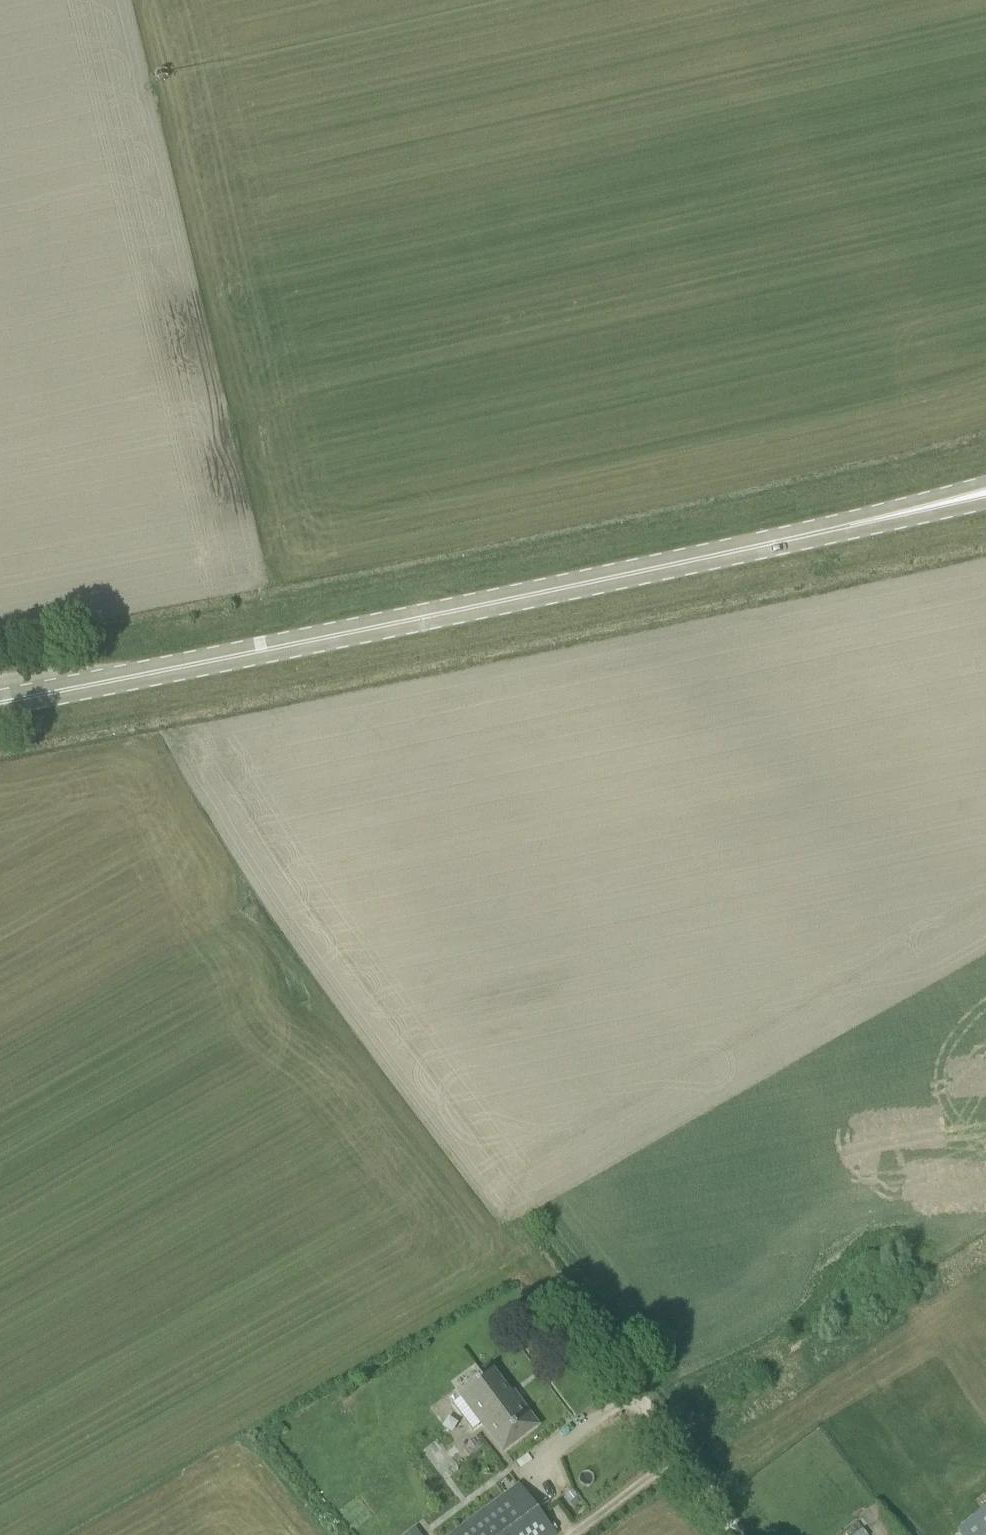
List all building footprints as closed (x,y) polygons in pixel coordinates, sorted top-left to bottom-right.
[(456,1395),(501,1454),(539,1426),(513,1391),(510,1393),(492,1368),(456,1395)] [(569,1446),(561,1452),(565,1458),(573,1452),(569,1446)] [(518,1484),(449,1534),(555,1534),(518,1484)] [(577,1496),(572,1490),(564,1496),(569,1502),(577,1496)] [(959,1534),(985,1534),(985,1508),(956,1531),(959,1534)]
